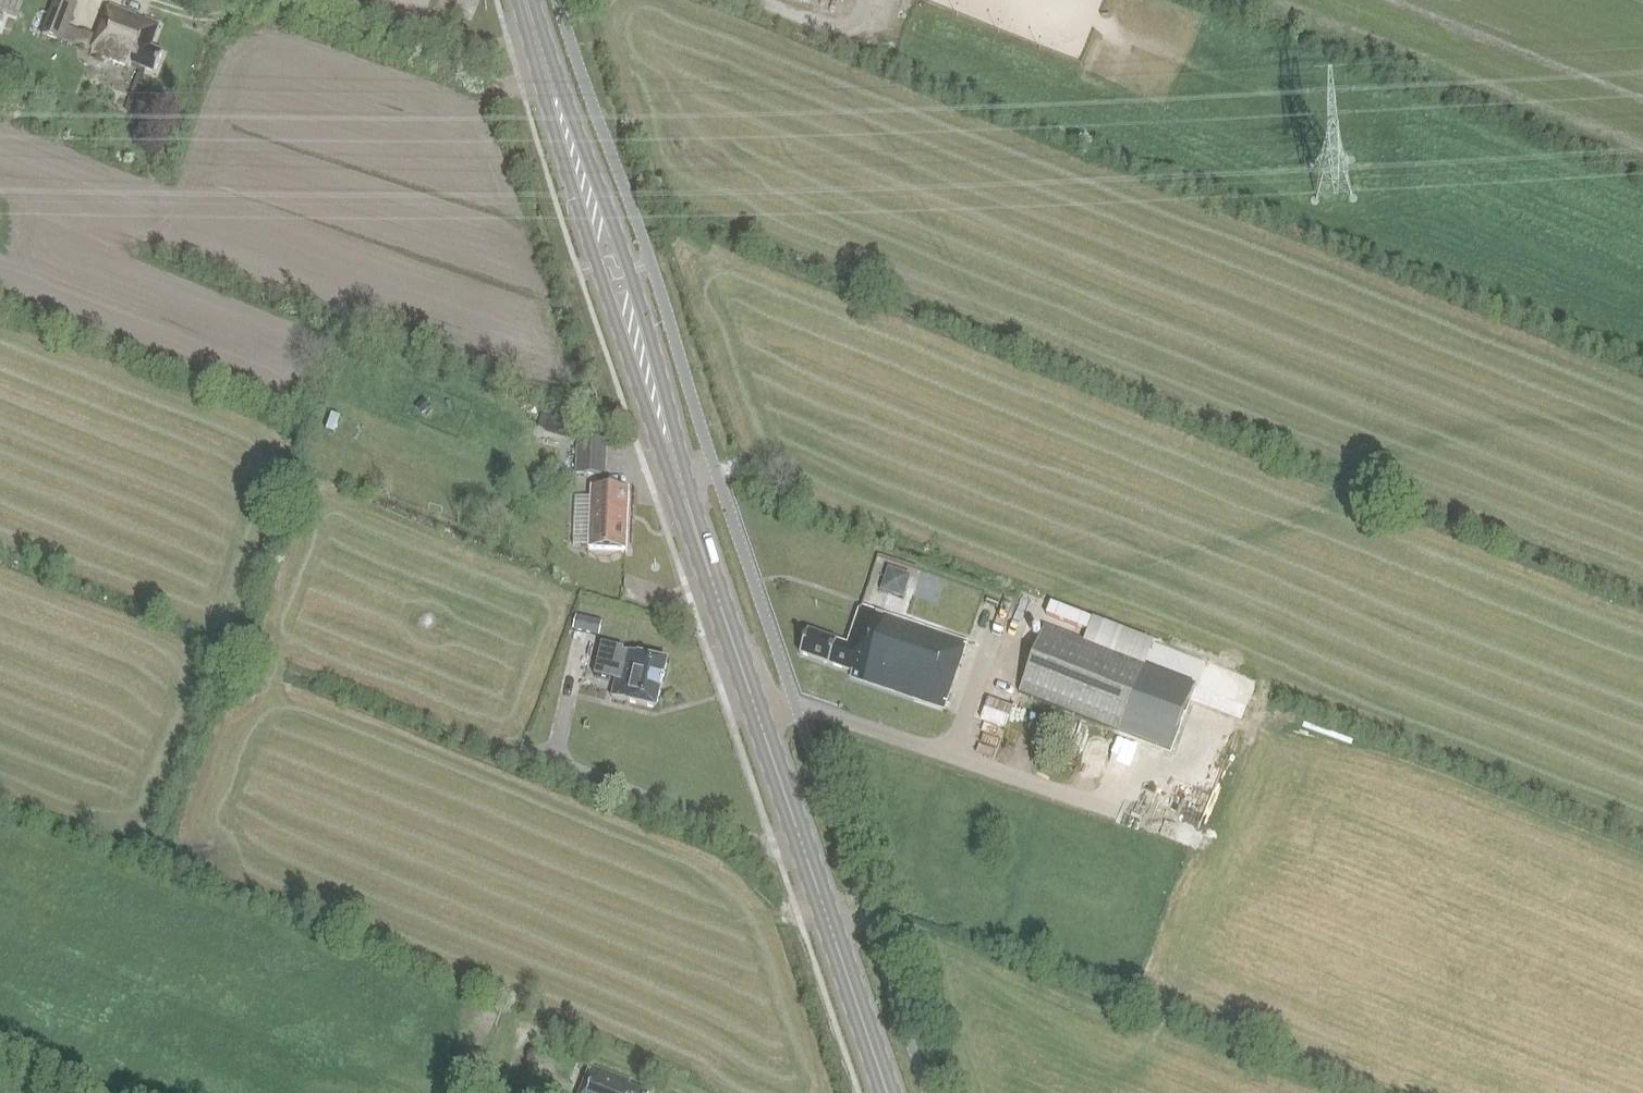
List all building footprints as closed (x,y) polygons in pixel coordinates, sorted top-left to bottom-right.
[(69,28),(78,5),(64,0),(56,0),(43,34),(63,42),(69,28)] [(149,47),(158,25),(145,20),(144,23),(134,19),(135,16),(110,7),(92,53),(129,67),(131,62),(155,72),(162,53),(149,47)] [(548,417),(544,430),(572,439),(576,426),(548,417)] [(578,440),(576,475),(593,476),(602,476),(604,442),(578,440)] [(590,548),(625,549),(628,491),(593,489),(590,548)] [(892,566),(885,589),(909,596),(916,573),(892,566)] [(945,710),(968,643),(862,607),(849,645),(809,631),(801,654),(853,672),(851,677),(945,710)] [(599,636),(602,622),(576,617),(573,631),(599,636)] [(1044,628),(1019,694),(1120,732),(1170,751),(1195,685),(1145,666),(1044,628)] [(601,644),(594,676),(616,681),(612,698),(656,708),(667,661),(624,651),(624,649),(601,644)] [(630,1086),(631,1082),(591,1067),(581,1092),(647,1092),(630,1086)]
